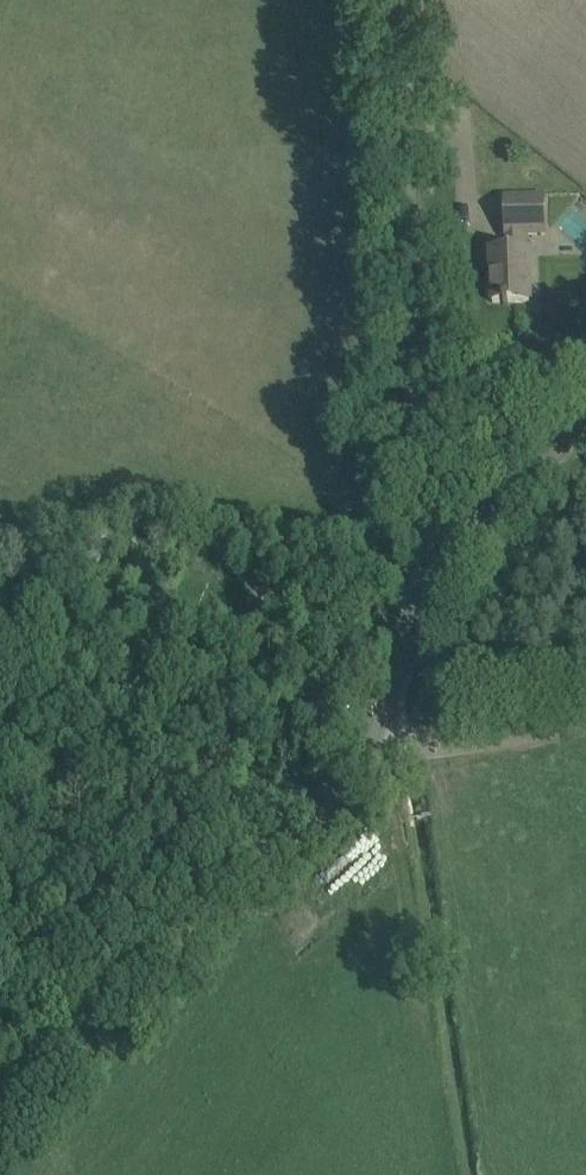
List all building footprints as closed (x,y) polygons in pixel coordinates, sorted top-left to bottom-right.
[(507,236),(507,235),(509,235),(509,252),(491,252),(493,302),(529,301),(527,237),(545,236),(543,195),(505,197),(506,236),(507,236)]
